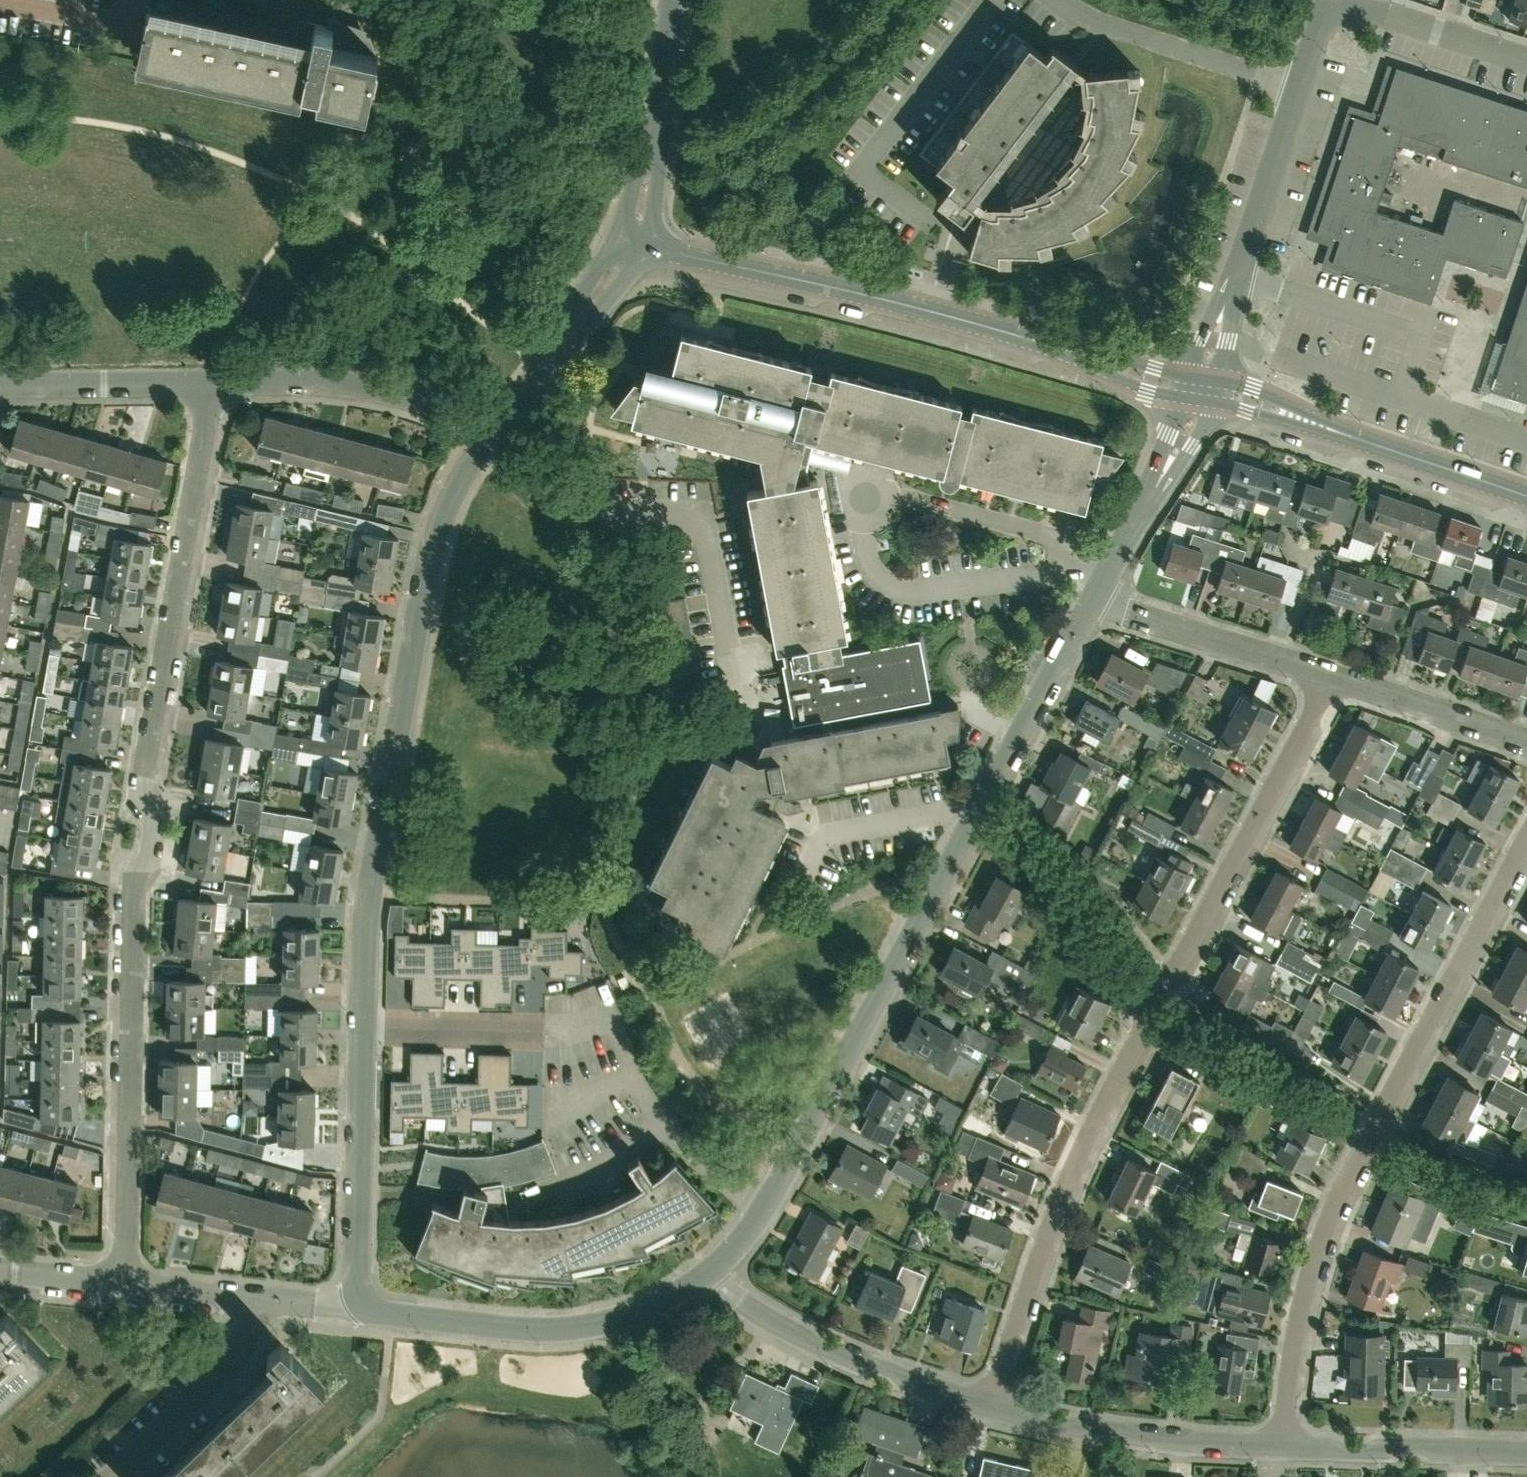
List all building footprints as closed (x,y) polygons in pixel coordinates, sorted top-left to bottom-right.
[(1465,6),(1477,10),(1480,0),(1467,0),(1465,6)] [(1526,0),(1515,0),(1509,20),(1526,26),(1526,0)] [(149,4),(142,40),(138,59),(140,60),(141,54),(303,90),(304,84),(319,88),(318,93),(365,103),(364,109),(366,109),(378,54),(361,50),(365,33),(300,19),(296,36),(149,4)] [(1010,251),(1039,252),(1039,249),(1037,242),(1049,239),(1076,232),(1076,230),(1072,224),(1082,217),(1083,217),(1107,203),(1106,201),(1100,196),(1109,187),(1128,166),(1127,165),(1120,161),(1126,150),(1126,151),(1139,125),(1137,124),(1130,123),(1132,111),(1137,83),(1135,82),(1135,83),(1128,83),(1127,71),(1127,70),(1084,74),(1086,89),(1091,89),(1092,95),(1087,117),(1093,118),(1091,124),(1081,144),(1086,147),(1083,152),(1068,169),(1072,172),(1068,176),(1048,188),(1051,193),(1046,196),(1024,202),(1025,207),(1019,209),(997,208),(996,214),(991,213),(981,210),(965,198),(1038,103),(1070,60),(1051,45),(1050,47),(1051,48),(1045,56),(1012,31),(920,152),(953,177),(936,199),(962,219),(959,223),(965,227),(974,234),(968,252),(997,260),(998,258),(998,251),(1010,251)] [(1442,159),(1442,160),(1526,188),(1526,110),(1419,74),(1415,87),(1400,133),(1400,134),(1401,134),(1398,144),(1442,159)] [(1377,125),(1400,133),(1415,87),(1392,79),(1389,90),(1378,123),(1377,125)] [(1398,144),(1401,134),(1400,134),(1400,133),(1377,125),(1378,123),(1355,116),(1339,163),(1386,179),(1398,144)] [(1339,179),(1336,187),(1379,201),(1386,179),(1339,163),(1334,178),(1339,179)] [(1423,163),(1423,174),(1448,176),(1449,165),(1423,163)] [(1374,211),(1376,212),(1379,201),(1336,187),(1334,195),(1329,193),(1326,202),(1327,202),(1317,231),(1340,239),(1349,210),(1373,217),(1374,211)] [(1478,207),(1454,199),(1443,234),(1444,234),(1439,247),(1440,248),(1440,247),(1462,254),(1478,207)] [(1462,254),(1486,261),(1501,214),(1478,207),(1462,254)] [(1390,242),(1397,219),(1376,212),(1374,211),(1373,217),(1349,210),(1340,239),(1332,262),(1356,269),(1367,234),(1390,242)] [(1508,269),(1524,222),(1501,214),(1486,261),(1508,269)] [(1355,270),(1401,286),(1401,284),(1420,226),(1397,219),(1390,242),(1367,234),(1356,269),(1355,270)] [(1444,234),(1443,234),(1420,226),(1401,284),(1425,292),(1440,248),(1439,247),(1444,234)] [(1495,378),(1490,377),(1484,394),(1511,402),(1513,397),(1526,401),(1526,282),(1495,378)] [(736,754),(732,763),(731,764),(712,754),(649,880),(670,890),(665,900),(684,910),(676,924),(723,947),(761,871),(758,869),(783,820),(771,814),(774,808),(784,813),(787,806),(789,802),(779,797),(782,790),(785,790),(812,785),(812,788),(951,762),(946,738),(955,736),(955,738),(957,739),(959,706),(957,706),(957,708),(834,731),(832,726),(832,720),(931,701),(920,641),(844,654),(841,639),(847,638),(818,480),(810,481),(807,466),(808,461),(835,468),(836,462),(838,456),(811,449),(813,442),(1085,513),(1093,482),(1095,482),(1098,483),(1098,484),(1099,485),(1120,457),(1119,456),(1118,456),(1101,452),(1104,442),(973,409),(971,418),(959,415),(962,406),(831,372),(829,381),(809,376),(811,367),(681,334),(671,371),(664,369),(659,388),(636,382),(636,381),(635,380),(614,408),(616,409),(633,413),(631,423),(761,456),(768,489),(747,493),(776,651),(782,650),(785,666),(783,666),(794,727),(820,722),(822,733),(765,744),(755,763),(736,754)] [(282,457),(283,457),(292,423),(267,417),(258,450),(272,454),(271,459),(281,462),(282,457)] [(36,460),(46,426),(21,419),(11,453),(36,460)] [(316,430),(292,423),(283,457),(307,463),(316,430)] [(70,433),(46,426),(36,460),(60,467),(70,433)] [(316,430),(307,463),(332,470),(341,436),(316,430)] [(70,433),(60,467),(84,474),(94,440),(70,433)] [(332,470),(356,476),(365,443),(341,436),(332,470)] [(118,447),(94,440),(84,474),(108,481),(118,447)] [(365,443),(356,476),(381,483),(389,449),(365,443)] [(108,481),(132,488),(142,454),(118,447),(108,481)] [(414,456),(389,449),(381,483),(405,489),(414,456)] [(167,462),(142,454),(132,488),(157,495),(167,462)] [(1255,500),(1264,470),(1234,461),(1228,479),(1217,476),(1209,500),(1235,507),(1238,495),(1255,500)] [(1295,479),(1264,470),(1255,500),(1271,505),(1268,518),(1293,526),(1297,513),(1301,502),(1300,501),(1289,498),(1295,479)] [(27,488),(29,476),(3,471),(1,483),(27,488)] [(276,480),(275,480),(259,475),(243,472),(241,483),(242,483),(254,485),(273,491),(276,480)] [(1306,483),(1300,501),(1301,502),(1297,513),(1327,523),(1328,520),(1352,527),(1361,500),(1348,496),(1352,484),(1326,476),(1322,488),(1306,483)] [(37,490),(50,496),(54,485),(41,479),(37,490)] [(284,494),(298,497),(301,486),(286,482),(284,494)] [(69,491),(54,485),(50,496),(65,502),(69,491)] [(316,489),(301,486),(298,497),(313,501),(316,489)] [(336,494),(333,506),(347,509),(350,498),(336,494)] [(1363,508),(1355,532),(1379,540),(1383,528),(1400,533),(1409,504),(1380,494),(1374,512),(1363,508)] [(25,525),(29,501),(0,495),(0,521),(25,525)] [(365,501),(350,498),(347,509),(362,513),(365,501)] [(87,502),(84,514),(97,517),(100,506),(87,502)] [(290,514),(314,520),(317,508),(293,502),(290,514)] [(377,516),(402,520),(404,508),(379,504),(377,516)] [(1439,514),(1409,504),(1400,533),(1416,539),(1412,550),(1437,559),(1441,547),(1441,546),(1444,536),(1433,532),(1439,514)] [(232,529),(232,530),(268,536),(272,511),(236,505),(235,509),(231,508),(227,528),(232,529)] [(117,510),(100,506),(97,517),(114,521),(117,510)] [(356,517),(320,508),(317,508),(314,520),(354,529),(356,517)] [(1218,525),(1226,527),(1229,518),(1205,510),(1200,524),(1201,523),(1205,523),(1210,523),(1215,524),(1218,525)] [(130,524),(155,528),(158,516),(132,512),(130,524)] [(53,517),(51,530),(51,532),(63,533),(65,518),(53,517)] [(113,547),(111,557),(148,564),(152,544),(117,538),(119,527),(100,524),(76,517),(73,528),(97,535),(100,536),(98,545),(113,547)] [(1450,518),(1444,536),(1441,546),(1441,547),(1457,553),(1453,564),(1467,569),(1480,528),(1450,518)] [(20,550),(25,525),(0,521),(0,547),(20,550)] [(263,563),(268,536),(232,530),(227,557),(263,563)] [(1276,531),(1276,546),(1289,546),(1289,531),(1276,531)] [(359,559),(394,565),(399,540),(364,533),(359,559)] [(1210,568),(1218,544),(1194,537),(1190,549),(1173,543),(1163,573),(1194,583),(1200,565),(1210,568)] [(49,541),(46,555),(58,557),(60,543),(49,541)] [(1244,553),(1218,544),(1210,568),(1222,572),(1216,590),(1246,600),(1256,570),(1240,565),(1244,553)] [(16,575),(20,550),(0,547),(0,572),(16,575)] [(69,550),(68,555),(65,570),(75,572),(79,551),(69,550)] [(58,557),(46,555),(44,571),(55,573),(58,557)] [(1490,570),(1481,595),(1507,604),(1511,591),(1526,596),(1526,563),(1507,556),(1501,574),(1490,570)] [(107,578),(145,584),(148,564),(111,557),(107,578)] [(304,577),(303,582),(302,589),(326,594),(360,600),(362,586),(390,591),(394,565),(359,559),(356,578),(334,574),(330,576),(329,577),(328,581),(304,577)] [(1256,570),(1246,600),(1276,610),(1279,599),(1291,603),(1301,571),(1276,563),(1272,576),(1256,570)] [(303,582),(304,577),(305,571),(280,566),(278,578),(303,582)] [(1477,566),(1468,591),(1481,595),(1490,570),(1477,566)] [(1357,606),(1366,578),(1336,568),(1330,587),(1319,583),(1312,606),(1337,614),(1341,601),(1357,606)] [(75,572),(65,570),(63,584),(73,586),(75,572)] [(11,600),(16,575),(0,572),(0,598),(11,600)] [(107,578),(104,597),(141,603),(145,584),(107,578)] [(301,595),(302,589),(303,582),(278,578),(276,590),(301,595)] [(1395,588),(1366,578),(1357,606),(1372,611),(1368,624),(1393,632),(1401,610),(1389,606),(1395,588)] [(226,582),(221,608),(258,614),(262,589),(226,582)] [(302,589),(301,595),(300,601),(324,606),(326,594),(302,589)] [(40,591),(37,605),(50,607),(52,593),(40,591)] [(141,603),(104,597),(101,616),(138,623),(141,603)] [(7,625),(11,600),(0,598),(0,624),(7,625)] [(685,599),(656,605),(669,676),(698,670),(685,599)] [(50,607),(37,605),(35,620),(47,622),(50,607)] [(253,641),(258,614),(221,608),(217,635),(253,641)] [(59,609),(56,622),(93,629),(94,627),(84,625),(86,615),(59,609)] [(336,636),(380,644),(384,618),(350,612),(345,636),(336,636)] [(1419,660),(1448,671),(1455,652),(1458,642),(1458,641),(1441,635),(1445,623),(1421,614),(1412,638),(1425,642),(1419,660)] [(91,643),(93,629),(56,622),(53,637),(91,643)] [(1462,629),(1458,641),(1458,642),(1455,652),(1465,656),(1459,674),(1489,685),(1499,656),(1482,650),(1486,637),(1462,629)] [(334,647),(343,648),(341,664),(375,670),(380,644),(336,636),(334,647)] [(31,641),(29,654),(41,656),(43,642),(31,641)] [(93,661),(130,668),(133,648),(96,642),(93,661)] [(289,660),(290,656),(291,648),(266,644),(264,656),(289,660)] [(1489,685),(1518,695),(1524,677),(1526,678),(1526,651),(1519,649),(1515,662),(1499,656),(1489,685)] [(29,654),(26,669),(38,672),(41,656),(29,654)] [(1162,679),(1179,688),(1187,672),(1156,663),(1152,671),(1137,664),(1135,668),(1111,655),(1096,682),(1133,701),(1143,682),(1156,689),(1157,688),(1162,679)] [(287,671),(288,667),(289,660),(264,656),(262,667),(287,671)] [(290,656),(289,660),(288,667),(313,671),(315,660),(290,656)] [(49,659),(47,673),(57,675),(59,660),(49,659)] [(93,661),(89,681),(126,687),(130,668),(93,661)] [(216,661),(211,687),(248,693),(252,667),(216,661)] [(288,667),(287,671),(286,680),(310,684),(313,671),(288,667)] [(57,675),(47,673),(44,687),(54,689),(57,675)] [(1196,675),(1185,694),(1206,705),(1212,694),(1202,689),(1207,680),(1196,675)] [(24,679),(19,704),(32,706),(36,682),(24,679)] [(82,680),(79,698),(123,706),(126,687),(89,681),(82,680)] [(243,719),(248,693),(211,687),(207,712),(243,719)] [(336,691),(332,715),(367,721),(371,697),(336,691)] [(38,696),(35,711),(45,712),(47,698),(38,696)] [(1232,719),(1263,735),(1275,712),(1244,696),(1232,719)] [(86,701),(82,719),(119,726),(123,706),(79,698),(79,700),(86,701)] [(1120,719),(1118,718),(1086,701),(1074,724),(1107,742),(1120,720),(1120,719)] [(27,732),(27,731),(32,706),(19,704),(15,730),(27,732)] [(35,711),(32,725),(42,727),(45,712),(35,711)] [(362,748),(367,721),(332,715),(327,742),(362,748)] [(1149,735),(1160,741),(1163,735),(1166,729),(1143,717),(1137,729),(1149,735)] [(66,737),(63,749),(97,755),(99,742),(116,745),(119,726),(82,719),(79,739),(66,737)] [(1251,758),(1263,735),(1232,719),(1220,742),(1251,758)] [(275,738),(275,734),(277,726),(252,722),(250,733),(275,738)] [(1169,725),(1166,729),(1163,735),(1184,747),(1211,761),(1217,750),(1169,725)] [(1390,762),(1372,753),(1380,738),(1355,725),(1342,750),(1385,773),(1390,762)] [(248,745),(273,749),(273,745),(275,738),(250,733),(248,745)] [(300,739),(275,734),(275,738),(273,745),(298,750),(300,739)] [(206,738),(202,764),(238,770),(242,745),(206,738)] [(13,739),(11,753),(23,756),(25,741),(13,739)] [(296,762),(298,750),(273,745),(273,749),(271,757),(296,762)] [(42,750),(28,747),(23,775),(34,777),(37,762),(40,763),(42,750)] [(1211,761),(1184,747),(1178,758),(1205,772),(1211,761)] [(1454,755),(1442,748),(1438,755),(1431,772),(1442,778),(1454,755)] [(72,783),(109,790),(112,771),(94,767),(97,755),(63,749),(61,761),(58,781),(63,782),(72,783)] [(1424,782),(1438,755),(1427,749),(1412,776),(1424,782)] [(1385,773),(1342,750),(1329,773),(1354,787),(1362,773),(1380,783),(1385,773)] [(1041,786),(1050,790),(1053,792),(1041,815),(1066,828),(1079,803),(1073,800),(1090,767),(1062,752),(1044,786),(1041,785),(1041,786)] [(20,772),(23,756),(11,753),(8,770),(20,772)] [(1495,756),(1478,787),(1508,803),(1519,781),(1505,773),(1511,761),(1495,756)] [(238,770),(202,764),(197,791),(233,798),(238,770)] [(322,769),(317,794),(352,800),(357,774),(322,769)] [(34,777),(23,775),(21,789),(32,791),(34,777)] [(1180,794),(1220,815),(1232,792),(1206,778),(1200,789),(1186,783),(1180,794)] [(63,782),(60,802),(105,809),(109,790),(72,783),(63,782)] [(4,808),(8,787),(0,785),(0,807),(4,808)] [(1420,790),(1418,796),(1432,803),(1437,793),(1423,785),(1420,790)] [(21,789),(8,787),(4,808),(17,810),(21,789)] [(1508,803),(1478,787),(1466,808),(1496,824),(1508,803)] [(1437,793),(1432,803),(1455,816),(1461,805),(1437,793)] [(352,800),(317,794),(313,819),(348,825),(352,800)] [(1207,839),(1220,815),(1180,794),(1180,795),(1193,801),(1180,825),(1207,839)] [(1366,795),(1361,805),(1384,818),(1389,807),(1366,795)] [(261,815),(261,812),(263,804),(238,799),(236,811),(261,815)] [(1315,799),(1303,823),(1342,843),(1347,834),(1333,826),(1340,812),(1315,799)] [(24,800),(21,814),(31,816),(34,802),(24,800)] [(68,803),(64,822),(101,828),(105,809),(60,802),(68,803)] [(1455,816),(1432,803),(1427,814),(1450,826),(1455,816)] [(1361,805),(1355,817),(1378,829),(1384,818),(1361,805)] [(257,835),(260,823),(261,815),(236,811),(234,822),(244,824),(243,832),(257,835)] [(261,812),(261,815),(260,823),(284,827),(286,816),(261,812)] [(1136,815),(1134,819),(1143,824),(1164,835),(1169,838),(1175,827),(1149,813),(1145,820),(1136,815)] [(31,816),(21,814),(19,829),(29,830),(31,816)] [(195,819),(191,843),(227,850),(232,825),(195,819)] [(1143,824),(1134,819),(1133,819),(1128,830),(1158,846),(1164,835),(1143,824)] [(64,822),(61,841),(98,848),(101,828),(64,822)] [(260,823),(257,835),(282,839),(284,827),(260,823)] [(1342,843),(1303,823),(1290,847),(1315,860),(1323,846),(1336,853),(1342,843)] [(1456,829),(1444,851),(1473,866),(1485,844),(1456,829)] [(22,868),(28,837),(18,835),(12,866),(22,868)] [(98,848),(61,841),(57,861),(53,860),(51,873),(74,878),(77,865),(94,869),(98,848)] [(227,850),(191,843),(186,871),(222,877),(227,850)] [(1085,845),(1079,857),(1091,862),(1097,850),(1085,845)] [(309,846),(304,871),(339,877),(343,852),(309,846)] [(1192,877),(1188,875),(1186,873),(1191,864),(1162,848),(1145,880),(1176,897),(1180,890),(1184,892),(1192,877)] [(1391,849),(1385,860),(1421,879),(1427,868),(1391,849)] [(0,851),(0,874),(5,875),(9,852),(0,851)] [(1462,888),(1473,866),(1444,851),(1433,872),(1462,888)] [(1385,860),(1382,865),(1379,870),(1416,890),(1421,879),(1385,860)] [(1092,867),(1085,878),(1083,882),(1106,908),(1117,899),(1092,867)] [(1327,869),(1321,880),(1355,898),(1363,902),(1368,890),(1327,869)] [(339,877),(304,871),(299,897),(334,904),(339,877)] [(1275,872),(1263,896),(1289,909),(1301,886),(1275,872)] [(993,940),(997,932),(1003,922),(1008,925),(1025,892),(997,878),(985,900),(981,898),(966,926),(993,940)] [(223,891),(248,895),(250,884),(225,880),(223,891)] [(1164,920),(1176,897),(1145,880),(1133,904),(1164,920)] [(1355,898),(1321,880),(1315,891),(1349,909),(1355,898)] [(180,898),(177,925),(225,929),(225,928),(227,905),(246,908),(246,903),(247,902),(248,895),(223,891),(206,889),(204,901),(199,900),(188,899),(180,898)] [(1423,892),(1411,914),(1440,929),(1451,907),(1423,892)] [(1289,909),(1263,896),(1250,920),(1276,933),(1283,919),(1297,926),(1302,916),(1289,909)] [(45,897),(44,917),(82,917),(82,897),(45,897)] [(246,908),(246,914),(273,914),(273,903),(247,902),(246,903),(246,908)] [(536,911),(536,921),(546,921),(546,911),(536,911)] [(246,914),(246,927),(273,927),(273,915),(273,914),(246,914)] [(1440,929),(1411,914),(1399,936),(1428,951),(1440,929)] [(44,936),(81,937),(82,917),(44,917),(44,936)] [(1370,919),(1365,930),(1388,942),(1393,932),(1370,919)] [(387,921),(387,935),(395,936),(396,933),(402,934),(403,921),(388,921),(387,921)] [(532,922),(531,937),(534,937),(533,965),(549,966),(549,978),(567,978),(567,974),(582,974),(583,951),(567,950),(568,930),(546,930),(546,922),(532,922)] [(1345,932),(1356,939),(1382,953),(1388,942),(1365,930),(1362,928),(1351,922),(1345,932)] [(177,925),(175,951),(183,952),(191,953),(211,955),(214,928),(225,930),(225,929),(177,925)] [(430,941),(429,1006),(445,1007),(446,978),(463,978),(465,928),(452,927),(451,942),(430,941)] [(465,928),(463,978),(481,979),(480,1008),(498,1008),(498,1003),(500,943),(477,943),(478,928),(465,928)] [(284,929),(283,955),(319,956),(320,930),(312,930),(284,929)] [(395,936),(394,977),(413,977),(412,1006),(429,1006),(430,941),(409,941),(409,934),(402,934),(396,933),(395,936)] [(81,956),(81,937),(44,936),(44,956),(81,956)] [(500,943),(498,1003),(513,1004),(514,980),(532,980),(533,965),(534,937),(531,937),(520,937),(519,944),(500,943)] [(1287,942),(1282,952),(1323,974),(1327,963),(1311,954),(1287,942)] [(1238,945),(1224,970),(1267,992),(1272,982),(1265,978),(1272,964),(1263,959),(1238,945)] [(1001,954),(1001,955),(994,968),(955,947),(943,968),(982,989),(988,977),(1015,991),(1027,968),(1001,954)] [(1505,971),(1526,982),(1526,953),(1517,947),(1505,971)] [(1323,974),(1282,952),(1276,964),(1311,983),(1316,973),(1322,976),(1323,974)] [(1390,954),(1377,977),(1407,993),(1419,970),(1390,954)] [(271,984),(271,995),(306,996),(306,982),(310,982),(318,982),(319,956),(283,955),(282,981),(282,984),(271,984)] [(44,956),(43,975),(81,975),(81,956),(44,956)] [(221,961),(221,968),(246,968),(246,958),(220,958),(220,961),(221,961)] [(8,960),(8,974),(18,974),(18,960),(8,960)] [(246,983),(246,968),(221,968),(221,969),(212,968),(212,982),(246,983)] [(1237,1007),(1245,993),(1262,1002),(1267,992),(1224,970),(1211,993),(1237,1007)] [(1505,971),(1493,993),(1524,1009),(1524,1010),(1526,1012),(1526,982),(1505,971)] [(18,990),(18,974),(8,974),(8,990),(18,990)] [(80,996),(81,975),(43,975),(43,994),(32,994),(32,1008),(64,1008),(64,996),(80,996)] [(1394,1016),(1407,993),(1377,977),(1365,1000),(1394,1016)] [(168,981),(168,1007),(212,1008),(213,994),(205,994),(205,982),(186,981),(176,981),(168,981)] [(1356,1005),(1362,995),(1335,981),(1329,991),(1356,1005)] [(246,983),(245,995),(271,995),(271,984),(246,983)] [(1091,1041),(1110,1004),(1077,987),(1058,1023),(1091,1041)] [(245,995),(245,1007),(270,1008),(271,995),(245,995)] [(271,995),(270,1008),(282,1009),(282,1010),(282,1036),(317,1037),(317,1011),(309,1010),(306,1010),(306,996),(271,995)] [(1310,1000),(1301,1018),(1314,1025),(1323,1007),(1310,1000)] [(168,1007),(167,1034),(175,1034),(197,1034),(204,1035),(204,1034),(204,1032),(204,1009),(212,1009),(212,1008),(168,1007)] [(36,1041),(43,1041),(43,1040),(80,1041),(81,1021),(63,1020),(64,1008),(32,1008),(32,1022),(36,1022),(36,1041)] [(1015,1013),(1010,1024),(1039,1038),(1044,1028),(1015,1013)] [(1482,1014),(1469,1037),(1508,1058),(1514,1047),(1503,1041),(1510,1029),(1482,1014)] [(985,1053),(993,1038),(965,1024),(959,1036),(918,1015),(911,1028),(907,1026),(898,1042),(909,1048),(911,1045),(938,1059),(934,1068),(947,1074),(964,1042),(985,1053)] [(1249,1015),(1243,1026),(1284,1048),(1293,1031),(1275,1021),(1272,1027),(1249,1015)] [(1357,1017),(1344,1040),(1373,1055),(1385,1032),(1357,1017)] [(1294,1030),(1285,1048),(1285,1049),(1305,1058),(1310,1048),(1304,1044),(1314,1025),(1301,1018),(1294,1030)] [(7,1025),(6,1039),(16,1039),(16,1025),(7,1025)] [(269,1063),(269,1076),(301,1076),(301,1062),(308,1063),(316,1063),(317,1037),(282,1036),(281,1062),(269,1062),(269,1063)] [(219,1037),(219,1049),(244,1050),(245,1037),(219,1037)] [(1508,1058),(1469,1037),(1457,1060),(1491,1078),(1501,1071),(1508,1058)] [(6,1039),(6,1054),(16,1054),(16,1039),(6,1039)] [(43,1041),(43,1060),(80,1060),(80,1041),(43,1040),(43,1041)] [(1373,1055),(1344,1040),(1332,1063),(1361,1078),(1373,1055)] [(1074,1090),(1086,1067),(1066,1056),(1067,1053),(1052,1044),(1038,1071),(1074,1090)] [(244,1062),(244,1050),(219,1049),(218,1062),(232,1062),(244,1062)] [(392,1080),(390,1130),(404,1131),(405,1116),(426,1117),(427,1052),(411,1051),(410,1080),(392,1080)] [(427,1052),(426,1117),(447,1117),(446,1132),(459,1132),(461,1082),(443,1081),(444,1052),(427,1052)] [(461,1082),(459,1132),(472,1133),(472,1118),(494,1118),(495,1054),(479,1053),(478,1082),(461,1082)] [(495,1054),(494,1118),(515,1119),(515,1126),(529,1127),(530,1083),(511,1083),(512,1054),(495,1054)] [(43,1060),(42,1079),(79,1080),(80,1060),(43,1060)] [(160,1061),(160,1088),(197,1088),(197,1062),(175,1061),(168,1061),(160,1061)] [(244,1063),(244,1062),(232,1062),(232,1075),(244,1075),(244,1063)] [(244,1063),(244,1075),(269,1076),(269,1063),(244,1063)] [(11,1064),(10,1079),(20,1079),(21,1064),(11,1064)] [(1170,1137),(1199,1082),(1172,1067),(1143,1123),(1170,1137)] [(1023,1085),(1001,1073),(990,1094),(1012,1105),(1023,1085)] [(269,1088),(269,1076),(244,1075),(243,1087),(269,1088)] [(269,1088),(269,1090),(280,1090),(279,1116),(315,1117),(315,1091),(307,1091),(301,1090),(301,1076),(269,1076),(269,1088)] [(1448,1077),(1435,1100),(1477,1122),(1466,1116),(1478,1093),(1448,1077)] [(20,1079),(10,1079),(10,1094),(20,1094),(20,1079)] [(42,1079),(42,1099),(79,1100),(79,1080),(42,1079)] [(1492,1090),(1522,1106),(1526,1109),(1526,1094),(1498,1079),(1492,1090)] [(919,1116),(928,1099),(893,1082),(887,1094),(880,1090),(860,1130),(891,1145),(908,1110),(919,1116)] [(160,1088),(159,1114),(167,1114),(196,1115),(197,1088),(160,1088)] [(1522,1106),(1492,1090),(1486,1101),(1516,1116),(1522,1106)] [(940,1096),(934,1107),(944,1113),(958,1121),(964,1110),(940,1096)] [(42,1099),(41,1120),(78,1121),(79,1100),(42,1099)] [(1046,1147),(1060,1116),(1020,1099),(1006,1132),(1020,1138),(1021,1135),(1046,1147)] [(1447,1148),(1458,1153),(1492,1166),(1495,1154),(1465,1144),(1477,1122),(1435,1100),(1423,1124),(1451,1139),(1447,1148)] [(34,1129),(37,1118),(37,1117),(12,1110),(9,1123),(34,1129)] [(279,1116),(279,1142),(306,1143),(314,1143),(315,1117),(279,1116)] [(1307,1172),(1324,1139),(1294,1124),(1277,1157),(1307,1172)] [(205,1128),(201,1140),(225,1147),(238,1150),(241,1138),(205,1128)] [(390,1130),(390,1142),(404,1143),(404,1131),(390,1130)] [(21,1144),(35,1148),(38,1136),(24,1132),(21,1144)] [(53,1140),(38,1136),(35,1148),(49,1152),(53,1140)] [(161,1136),(158,1148),(172,1151),(175,1140),(161,1136)] [(241,1138),(238,1150),(249,1153),(263,1157),(266,1144),(241,1138)] [(660,1173),(659,1175),(653,1178),(639,1158),(629,1165),(642,1186),(634,1191),(606,1205),(576,1215),(545,1220),(514,1221),(507,1220),(504,1202),(502,1187),(509,1185),(525,1182),(540,1177),(555,1171),(556,1174),(557,1173),(543,1138),(542,1139),(543,1141),(541,1142),(526,1148),(510,1152),(494,1155),(477,1157),(460,1157),(443,1155),(427,1152),(428,1149),(427,1148),(417,1185),(418,1186),(419,1183),(434,1186),(450,1188),(465,1189),(458,1213),(452,1211),(433,1203),(432,1204),(436,1206),(415,1258),(454,1279),(457,1272),(494,1285),(496,1278),(534,1286),(535,1279),(574,1282),(575,1274),(613,1272),(613,1264),(651,1256),(649,1249),(686,1236),(683,1229),(717,1210),(716,1210),(674,1163),(677,1161),(676,1159),(660,1173)] [(999,1161),(1004,1149),(977,1138),(969,1158),(986,1165),(977,1188),(1021,1205),(1034,1174),(999,1161)] [(77,1158),(79,1150),(80,1148),(65,1144),(62,1154),(77,1158)] [(1269,1162),(1236,1144),(1235,1144),(1225,1162),(1236,1167),(1237,1165),(1264,1175),(1269,1162)] [(870,1198),(886,1167),(847,1146),(831,1177),(870,1198)] [(209,1148),(209,1149),(206,1160),(220,1164),(223,1152),(209,1148)] [(1522,1160),(1523,1154),(1512,1151),(1511,1151),(1503,1167),(1505,1171),(1526,1174),(1526,1161),(1522,1160)] [(238,1156),(223,1152),(220,1164),(235,1168),(238,1156)] [(242,1170),(269,1177),(272,1165),(245,1158),(242,1170)] [(923,1186),(929,1176),(899,1159),(893,1170),(923,1186)] [(1193,1176),(1161,1162),(1156,1173),(1128,1159),(1108,1202),(1136,1215),(1151,1183),(1173,1194),(1178,1184),(1187,1188),(1193,1176)] [(286,1169),(272,1165),(269,1177),(283,1181),(286,1169)] [(0,1180),(0,1204),(4,1205),(4,1202),(19,1206),(28,1172),(4,1166),(0,1180)] [(171,1214),(180,1216),(191,1178),(166,1171),(156,1207),(172,1211),(171,1214)] [(43,1215),(53,1179),(28,1172),(19,1206),(35,1210),(34,1213),(43,1215)] [(310,1187),(313,1177),(299,1173),(296,1184),(310,1187)] [(215,1184),(191,1178),(180,1216),(189,1219),(190,1216),(205,1220),(215,1184)] [(950,1191),(960,1195),(965,1181),(954,1178),(950,1191)] [(53,1179),(43,1215),(52,1217),(53,1214),(69,1218),(78,1185),(53,1179)] [(1278,1220),(1280,1212),(1293,1217),(1302,1192),(1267,1179),(1261,1195),(1255,1193),(1249,1209),(1278,1220)] [(240,1191),(239,1191),(229,1229),(238,1232),(239,1229),(254,1233),(264,1197),(251,1194),(253,1186),(242,1183),(240,1191)] [(229,1229),(239,1191),(215,1184),(205,1220),(221,1224),(220,1227),(229,1229)] [(1405,1246),(1424,1200),(1391,1186),(1371,1232),(1405,1246)] [(1425,1201),(1439,1207),(1459,1215),(1454,1227),(1469,1233),(1479,1208),(1431,1188),(1426,1200),(1425,1201)] [(965,1200),(941,1191),(932,1214),(956,1223),(965,1200)] [(288,1204),(264,1197),(254,1233),(269,1237),(268,1240),(278,1242),(288,1204)] [(287,1245),(288,1242),(303,1246),(313,1211),(288,1204),(278,1242),(287,1245)] [(1205,1206),(1199,1221),(1225,1230),(1230,1215),(1205,1206)] [(800,1237),(787,1262),(791,1265),(789,1268),(798,1272),(799,1270),(815,1278),(841,1228),(811,1212),(799,1236),(800,1237)] [(1001,1259),(1012,1231),(974,1216),(963,1245),(1001,1259)] [(1526,1243),(1526,1240),(1526,1226),(1500,1218),(1496,1231),(1511,1235),(1513,1240),(1511,1247),(1514,1253),(1523,1256),(1519,1268),(1518,1267),(1517,1269),(1526,1272),(1526,1243)] [(848,1242),(860,1249),(870,1230),(857,1224),(848,1242)] [(1283,1245),(1251,1235),(1240,1232),(1235,1246),(1246,1250),(1242,1265),(1274,1275),(1283,1245)] [(1118,1295),(1131,1264),(1090,1247),(1077,1277),(1118,1295)] [(1394,1283),(1401,1264),(1364,1251),(1346,1299),(1378,1310),(1388,1281),(1394,1283)] [(1201,1308),(1219,1312),(1218,1315),(1261,1325),(1269,1294),(1241,1287),(1244,1275),(1204,1265),(1200,1280),(1207,1282),(1201,1308)] [(893,1319),(898,1307),(902,1298),(914,1303),(925,1275),(903,1266),(896,1283),(870,1272),(855,1308),(873,1315),(874,1314),(873,1314),(874,1311),(893,1319)] [(1456,1282),(1497,1294),(1500,1281),(1460,1269),(1456,1282)] [(1500,1295),(1492,1326),(1526,1335),(1526,1301),(1500,1295)] [(973,1349),(985,1311),(948,1299),(936,1337),(973,1349)] [(1107,1328),(1110,1313),(1082,1307),(1079,1321),(1065,1319),(1060,1345),(1074,1348),(1068,1377),(1091,1381),(1102,1327),(1107,1328)] [(50,1359),(15,1322),(16,1321),(7,1312),(0,1318),(0,1406),(50,1359)] [(1188,1353),(1191,1327),(1173,1324),(1171,1337),(1141,1333),(1135,1378),(1167,1383),(1172,1351),(1188,1353)] [(1455,1397),(1455,1389),(1455,1366),(1471,1367),(1471,1336),(1445,1332),(1445,1344),(1444,1359),(1417,1359),(1417,1360),(1404,1360),(1404,1386),(1416,1387),(1416,1388),(1432,1389),(1432,1397),(1455,1397)] [(1257,1357),(1260,1339),(1227,1334),(1225,1346),(1218,1344),(1211,1390),(1240,1395),(1247,1355),(1257,1357)] [(1381,1395),(1382,1336),(1348,1335),(1346,1393),(1367,1393),(1367,1395),(1381,1395)] [(163,1476),(234,1476),(325,1390),(290,1353),(290,1352),(282,1344),(268,1357),(268,1358),(263,1363),(269,1376),(163,1476)] [(1526,1381),(1526,1365),(1508,1364),(1508,1352),(1484,1351),(1483,1364),(1490,1365),(1490,1385),(1495,1385),(1494,1402),(1512,1403),(1511,1404),(1526,1404),(1526,1381)] [(808,1380),(791,1372),(780,1396),(774,1393),(776,1389),(749,1377),(735,1406),(765,1420),(755,1441),(779,1452),(802,1403),(798,1402),(808,1380)] [(913,1469),(899,1464),(904,1452),(917,1457),(921,1447),(927,1428),(864,1406),(854,1436),(877,1444),(873,1456),(868,1454),(862,1470),(860,1470),(858,1474),(860,1475),(859,1476),(936,1476),(913,1469)] [(983,1457),(978,1476),(979,1476),(1069,1476),(983,1457)]
